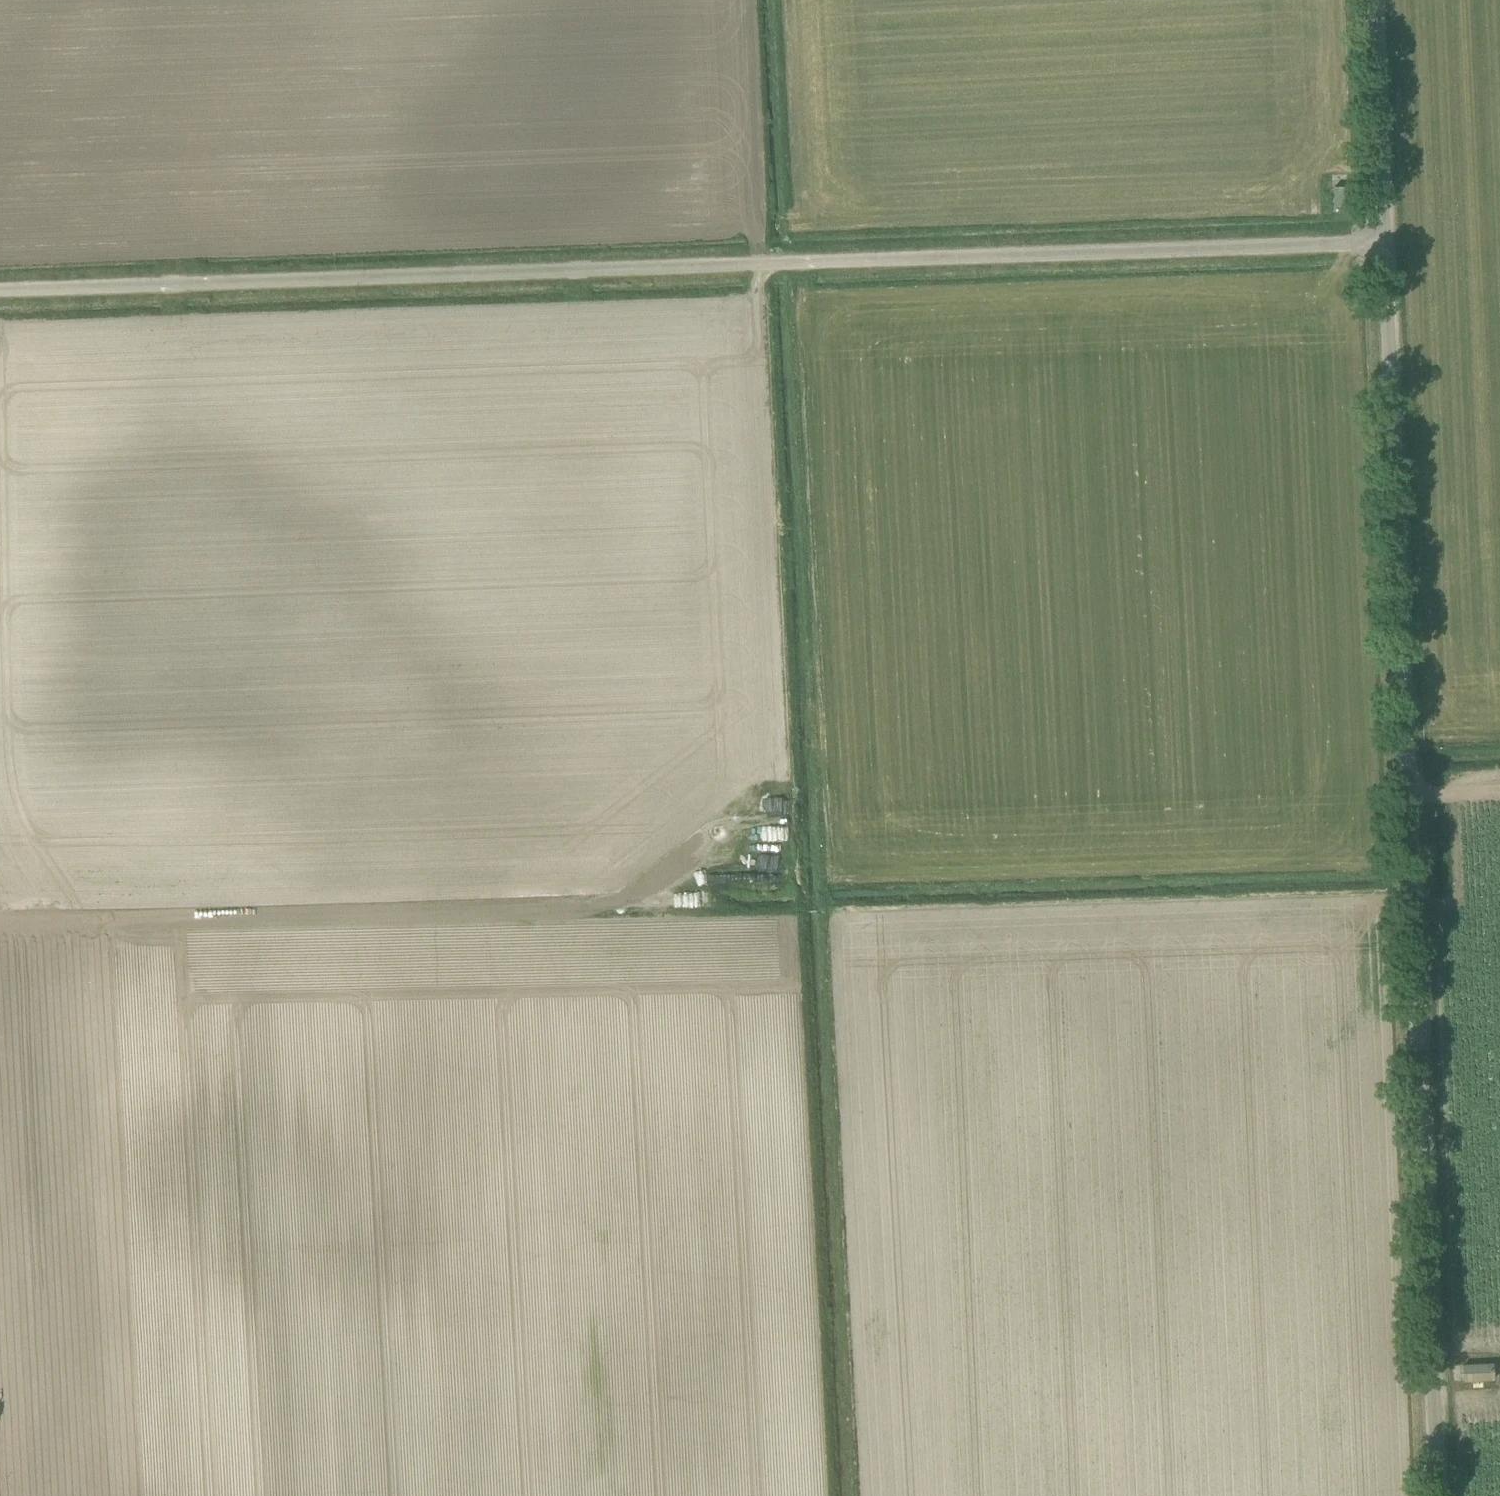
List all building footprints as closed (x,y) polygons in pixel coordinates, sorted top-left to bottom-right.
[(1495,1377),(1494,1361),(1464,1363),(1465,1379),(1495,1377)]
